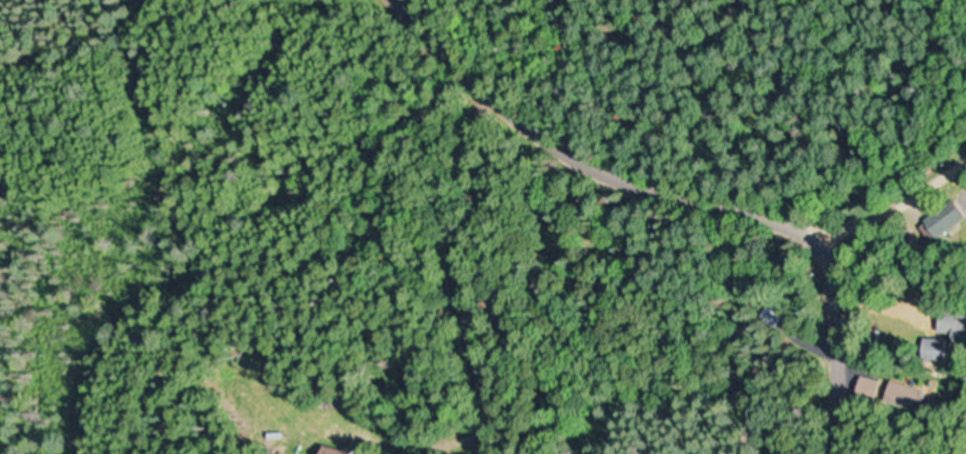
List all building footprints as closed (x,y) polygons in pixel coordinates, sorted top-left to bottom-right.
[(936,245),(965,222),(965,207),(959,198),(922,226),(936,245)] [(965,337),(965,306),(950,303),(944,332),(965,337)] [(927,339),(927,358),(955,358),(955,339),(927,339)] [(881,384),(863,380),(860,394),(878,398),(881,384)] [(889,403),(932,414),(938,394),(894,382),(889,403)] [(334,444),(329,453),(353,453),(334,444)]
